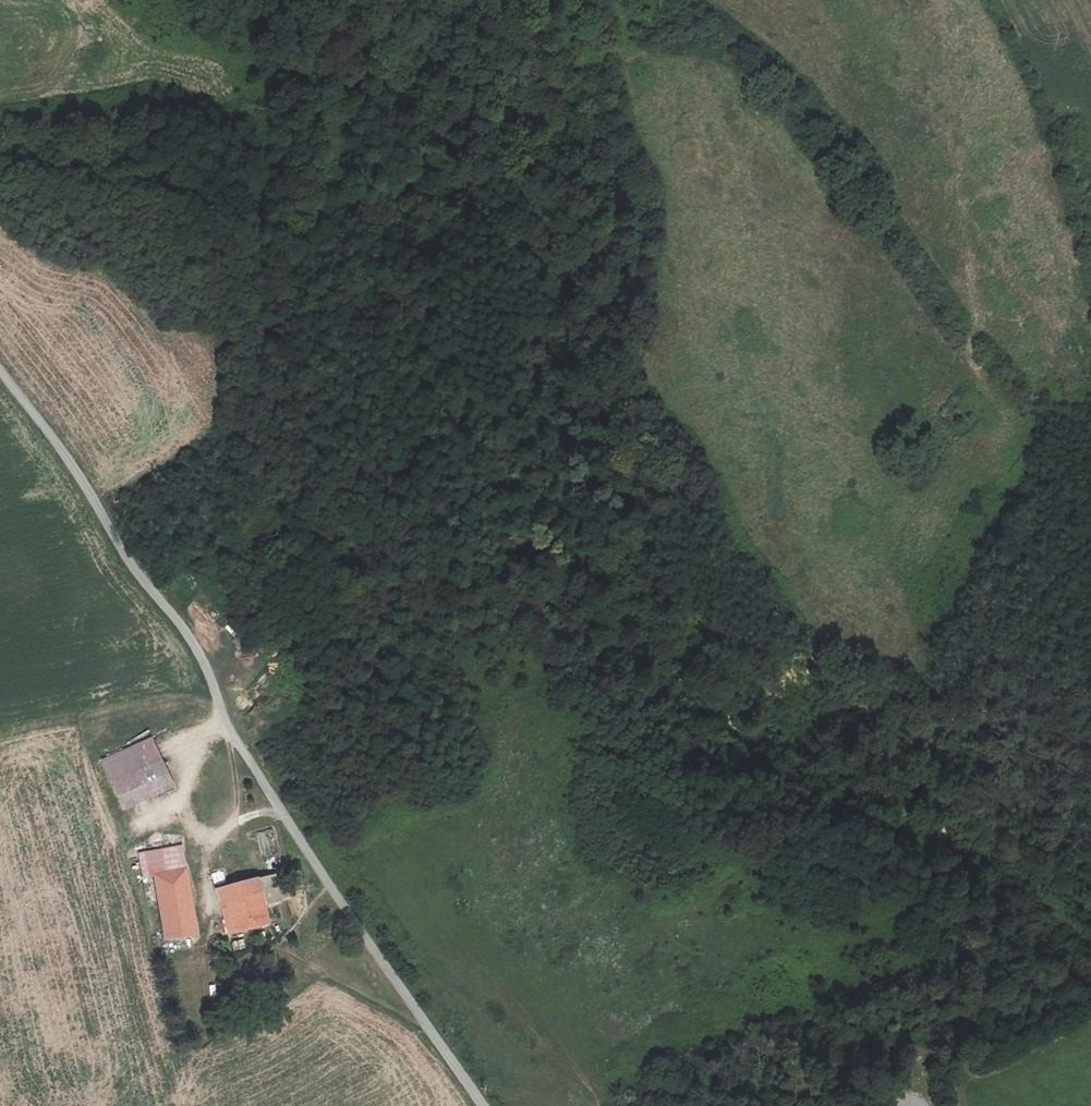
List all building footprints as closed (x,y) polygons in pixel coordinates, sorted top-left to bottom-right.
[(151,738),(103,761),(125,808),(173,786),(151,738)] [(148,857),(152,874),(185,868),(182,851),(148,857)] [(197,934),(185,868),(152,874),(161,928),(155,929),(157,941),(197,934)] [(228,934),(269,924),(264,904),(288,898),(282,873),(217,888),(228,934)] [(235,952),(245,949),(242,941),(232,943),(235,952)]
